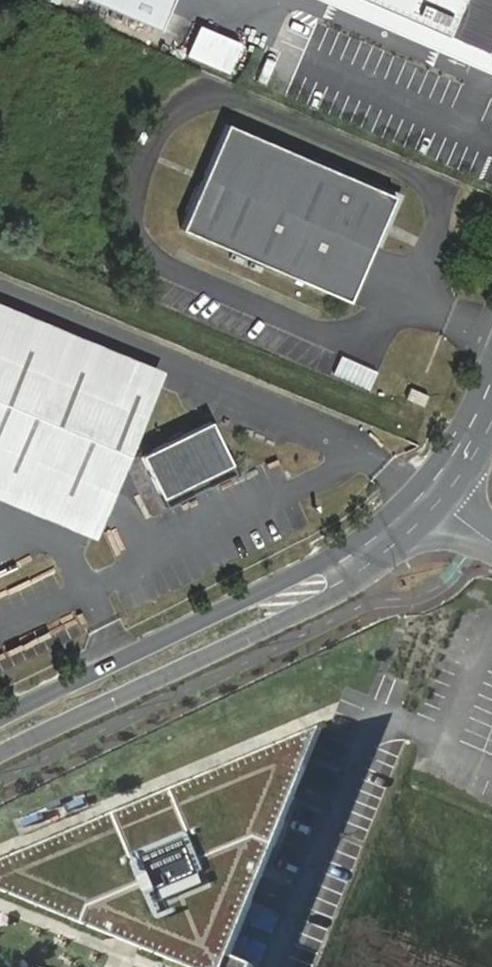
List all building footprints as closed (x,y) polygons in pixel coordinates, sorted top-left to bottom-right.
[(159,28),(171,0),(95,0),(159,28)] [(488,50),(491,40),(491,0),(370,0),(488,50)] [(227,74),(240,44),(197,26),(185,56),(227,74)] [(394,196),(227,124),(183,229),(347,301),(394,196)] [(0,303),(0,501),(92,539),(162,370),(0,303)] [(368,390),(376,371),(339,355),(331,374),(368,390)] [(211,423),(141,456),(161,498),(231,465),(211,423)] [(323,730),(0,865),(0,891),(185,966),(253,966),(254,966),(237,959),(231,956),(323,730)]
